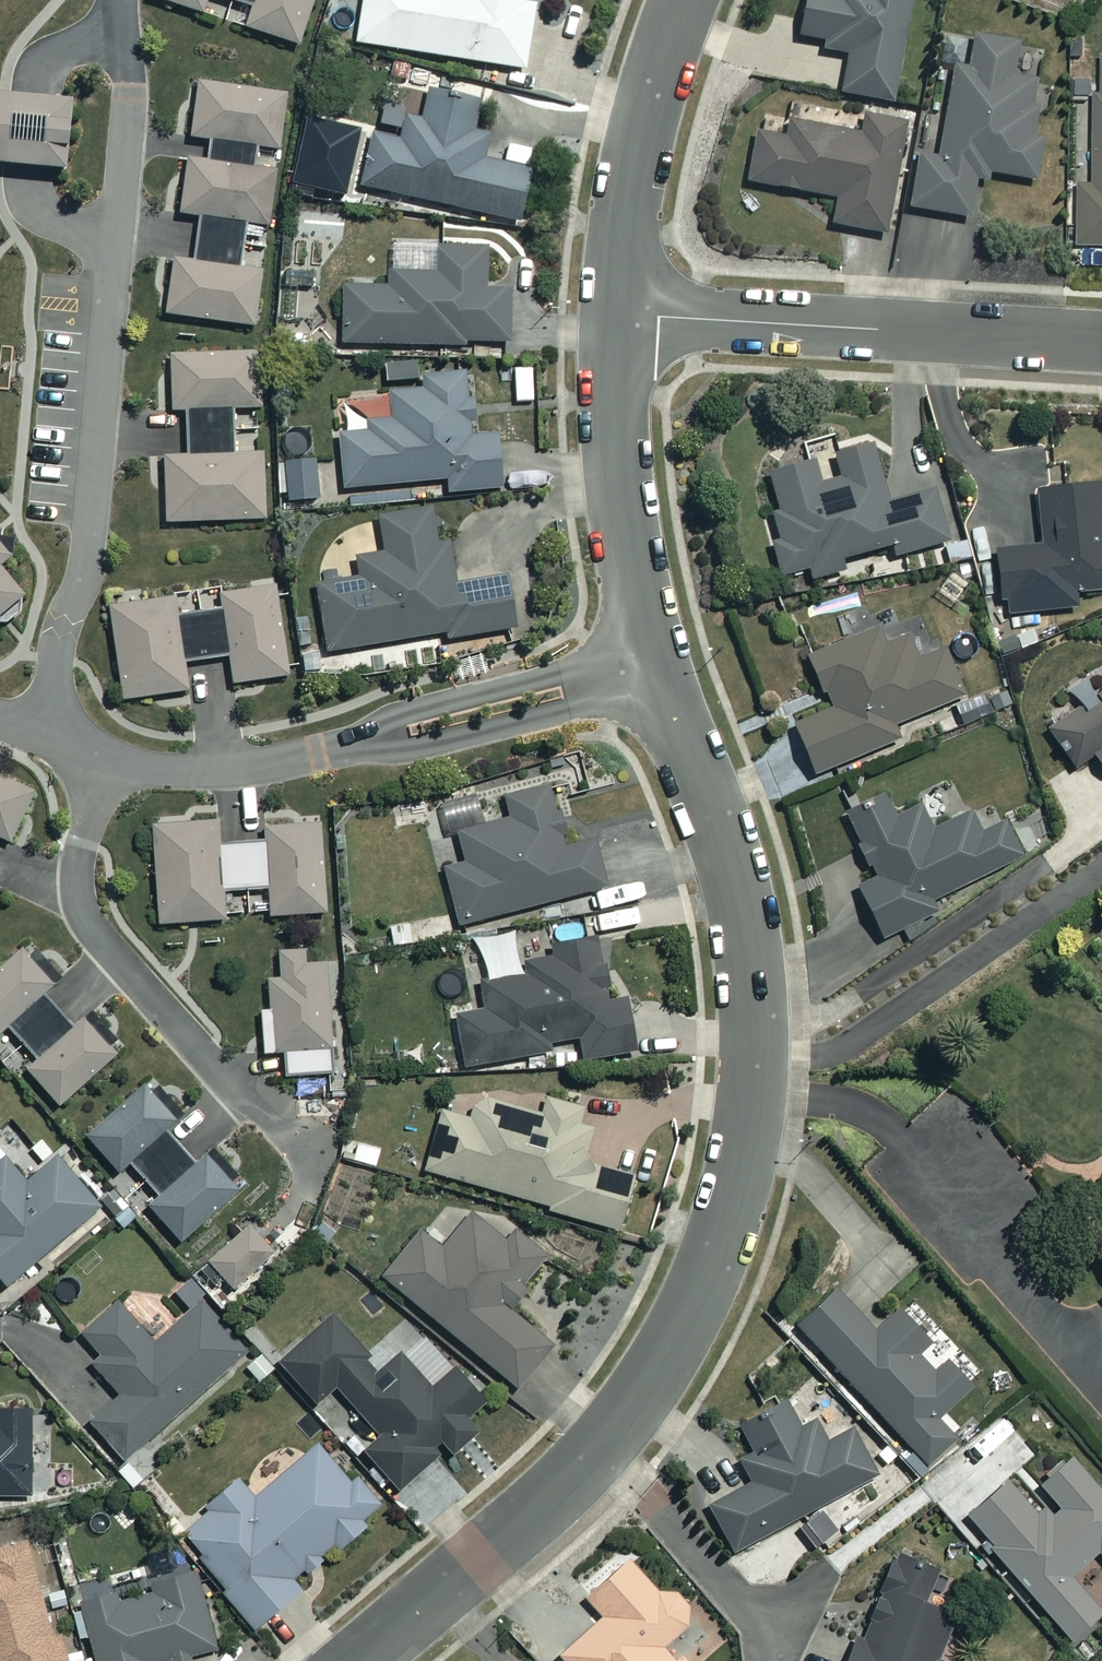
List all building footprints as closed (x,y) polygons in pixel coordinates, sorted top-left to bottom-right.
[(295,48),(311,0),(151,0),(295,48)] [(353,44),(522,71),(533,2),(523,0),(361,0),(353,44)] [(819,40),(817,50),(845,56),(838,91),(887,101),(908,0),(801,0),(793,35),(819,40)] [(905,207),(966,217),(972,181),(985,183),(986,172),(1030,179),(1036,137),(1026,136),(1035,79),(1010,75),(1015,42),(971,35),(966,66),(949,64),(934,154),(914,151),(905,207)] [(1090,87),(1088,179),(1076,179),(1076,241),(1101,241),(1101,56),(1099,58),(1096,87),(1090,87)] [(267,225),(276,167),(256,164),(258,147),(279,150),(287,94),(196,81),(187,136),(207,139),(204,161),(185,158),(177,212),(198,215),(191,262),(171,260),(164,314),(252,325),(259,271),(242,269),(248,222),(267,225)] [(473,132),(476,120),(468,118),(472,101),(425,90),(419,117),(403,114),(397,139),(369,132),(357,185),(515,221),(527,168),(480,158),(485,135),(473,132)] [(73,170),(79,99),(2,93),(0,92),(0,164),(73,170)] [(903,122),(861,114),(856,138),(786,124),(782,141),(753,136),(744,184),(834,202),(829,228),(881,238),(903,122)] [(486,244),(435,244),(435,272),(387,272),(387,285),(340,285),(340,347),(506,347),(506,290),(486,290),(486,244)] [(232,407),(259,407),(259,353),(168,354),(168,407),(177,407),(177,457),(161,457),(163,521),(263,518),(261,454),(233,455),(232,407)] [(464,375),(422,379),(423,388),(388,391),(391,429),(336,435),(342,491),(444,481),(445,495),(498,490),(493,435),(470,438),(464,375)] [(837,559),(847,556),(850,568),(865,564),(862,552),(889,544),(892,556),(946,540),(931,489),(886,501),(869,442),(833,453),(840,477),(816,484),(807,452),(764,465),(777,509),(768,512),(776,540),(769,542),(779,575),(805,567),(808,578),(840,569),(837,559)] [(317,459),(282,460),(283,499),(318,498),(317,459)] [(1005,599),(1006,611),(1039,608),(1038,596),(1101,590),(1101,525),(1098,483),(1032,489),(1037,545),(991,550),(996,600),(1005,599)] [(453,584),(441,507),(376,518),(381,552),(354,556),(358,577),(314,584),(324,651),(444,632),(445,638),(510,628),(502,576),(453,584)] [(34,593),(0,548),(0,622),(34,593)] [(174,620),(170,597),(106,607),(121,699),(185,689),(180,661),(226,654),(231,683),(286,674),(272,585),(216,594),(219,613),(174,620)] [(901,619),(804,657),(820,697),(824,695),(828,705),(789,720),(810,773),(896,739),(890,724),(959,697),(937,641),(913,651),(901,619)] [(1101,780),(1101,687),(1098,690),(1089,677),(1068,691),(1077,704),(1044,727),(1071,767),(1086,757),(1101,780)] [(7,841),(30,793),(0,779),(0,838),(7,841)] [(567,845),(552,787),(503,800),(508,820),(456,834),(464,863),(442,869),(458,927),(605,888),(591,839),(567,845)] [(866,866),(872,880),(854,888),(878,938),(932,913),(927,901),(1025,855),(1007,819),(977,833),(968,812),(929,830),(915,801),(893,811),(885,795),(842,815),(855,842),(850,845),(861,868),(866,866)] [(151,823),(155,922),(325,915),(320,821),(263,824),(264,842),(219,844),(218,820),(151,823)] [(592,940),(515,955),(519,976),(475,984),(480,1009),(451,1015),(461,1067),(547,1051),(545,1043),(575,1037),(580,1061),(632,1051),(621,995),(604,998),(592,940)] [(323,948),(277,951),(278,978),(265,979),(267,1011),(257,1011),(259,1056),(282,1055),(283,1078),(329,1075),(323,948)] [(50,984),(21,950),(0,967),(0,1027),(4,1023),(35,1060),(24,1070),(55,1105),(112,1053),(81,1019),(73,1026),(43,990),(50,984)] [(171,1120),(139,1086),(83,1139),(115,1173),(126,1163),(156,1195),(146,1205),(180,1241),(237,1187),(205,1152),(191,1165),(159,1131),(171,1120)] [(577,1124),(581,1109),(543,1097),(537,1114),(473,1095),(466,1119),(441,1111),(423,1169),(615,1228),(631,1176),(580,1160),(590,1128),(577,1124)] [(98,1207),(57,1157),(25,1183),(5,1158),(0,1162),(0,1287),(98,1207)] [(502,1239),(469,1212),(439,1249),(418,1232),(379,1279),(512,1390),(549,1345),(503,1307),(541,1260),(507,1233),(502,1239)] [(268,1253),(244,1226),(206,1262),(230,1288),(268,1253)] [(872,1331),(833,1288),(792,1325),(922,1468),(954,1439),(935,1419),(969,1388),(945,1361),(931,1373),(916,1356),(928,1344),(897,1309),(872,1331)] [(246,1353),(200,1301),(151,1343),(116,1303),(80,1334),(98,1355),(90,1363),(117,1394),(87,1420),(122,1461),(246,1353)] [(360,1452),(396,1492),(436,1456),(432,1451),(439,1445),(449,1456),(475,1432),(463,1419),(482,1403),(450,1368),(428,1388),(396,1354),(378,1370),(329,1317),(278,1364),(314,1404),(333,1387),(377,1436),(360,1452)] [(742,1457),(733,1462),(745,1485),(706,1506),(731,1552),(874,1475),(849,1429),(824,1443),(812,1421),(797,1429),(782,1402),(728,1431),(742,1457)] [(0,1408),(0,1501),(29,1501),(29,1408),(0,1408)] [(195,1553),(190,1556),(250,1630),(300,1590),(291,1580),(303,1570),(306,1575),(367,1526),(362,1520),(381,1505),(357,1474),(348,1481),(318,1442),(248,1498),(238,1485),(179,1533),(195,1553)] [(1070,1454),(1036,1484),(1059,1510),(1053,1515),(1015,1471),(962,1518),(1067,1639),(1099,1611),(1068,1574),(1095,1551),(1101,1558),(1101,1492),(1070,1454)] [(24,1542),(0,1548),(0,1660),(64,1660),(57,1636),(51,1637),(24,1542)] [(896,1554),(862,1636),(855,1632),(843,1660),(942,1660),(934,1658),(953,1611),(922,1599),(934,1570),(896,1554)] [(553,1655),(559,1660),(686,1660),(679,1653),(672,1658),(658,1647),(687,1623),(688,1612),(685,1602),(670,1592),(656,1593),(627,1558),(578,1597),(597,1618),(553,1655)] [(76,1598),(93,1660),(167,1660),(213,1649),(191,1567),(76,1598)]
